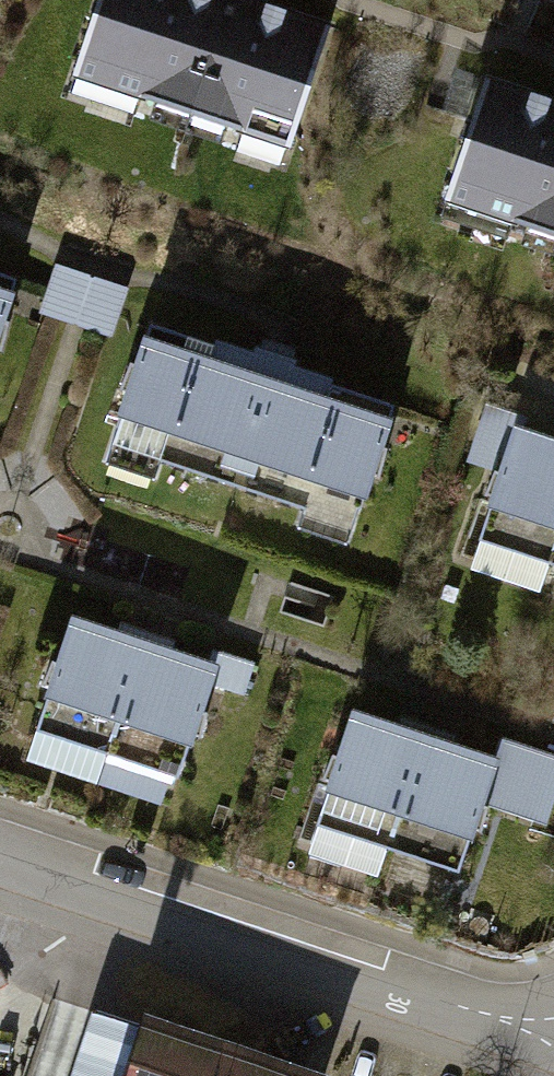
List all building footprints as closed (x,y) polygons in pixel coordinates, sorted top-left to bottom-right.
[(330,28),(245,0),(100,0),(68,98),(284,168),(330,28)] [(485,77),(442,211),(553,248),(553,99),(485,77)] [(0,256),(0,348),(27,264),(0,256)] [(403,381),(148,299),(101,445),(356,527),(403,381)] [(499,388),(454,528),(553,560),(553,405),(499,388)] [(253,659),(74,600),(44,694),(193,743),(214,681),(242,690),(253,659)] [(359,690),(320,808),(469,857),(488,797),(538,813),(553,765),(553,754),(359,690)] [(337,1074),(151,1014),(147,1027),(97,1011),(76,1075),(336,1075),(337,1074)]
